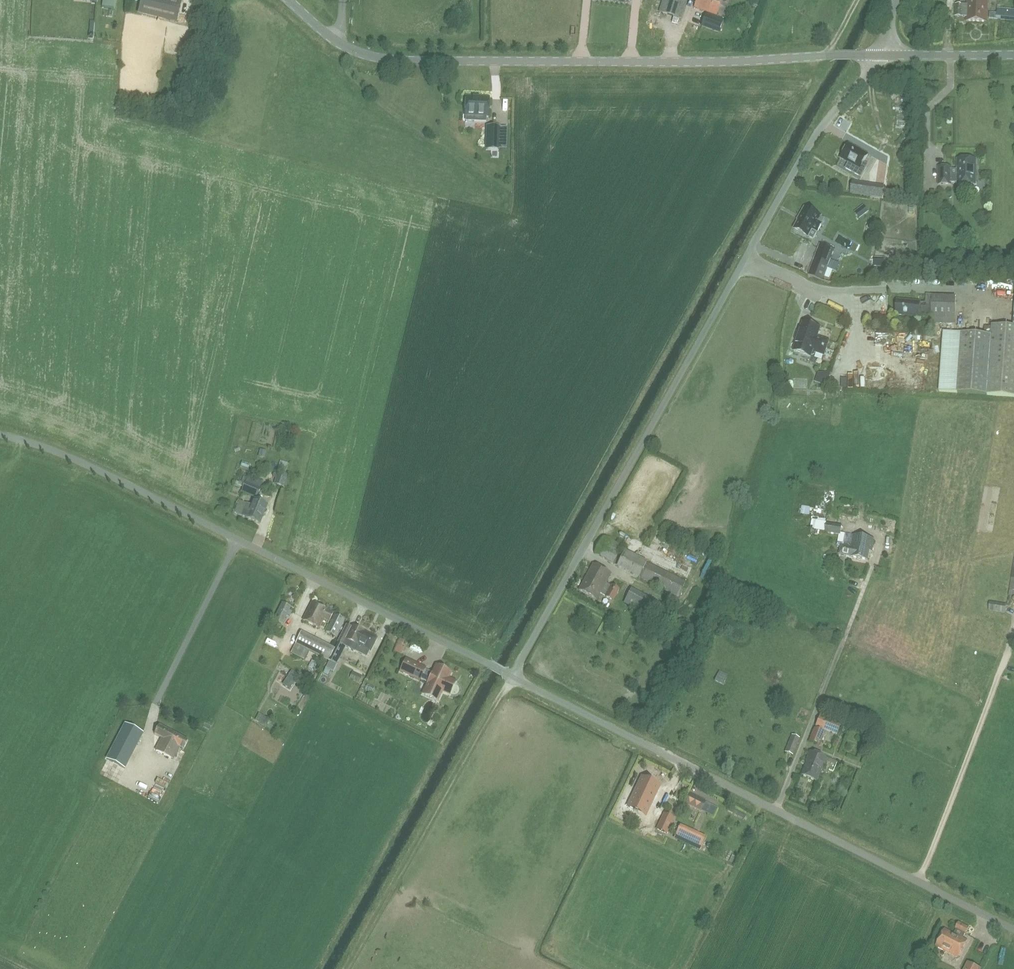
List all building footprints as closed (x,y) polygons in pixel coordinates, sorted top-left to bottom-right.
[(102,7),(115,9),(116,0),(103,0),(102,7)] [(177,21),(181,1),(175,0),(141,0),(138,12),(177,21)] [(687,0),(662,0),(658,12),(681,20),(687,0)] [(716,16),(721,3),(729,6),(731,0),(697,0),(694,8),(716,16)] [(967,8),(962,8),(962,5),(956,5),(955,17),(967,18),(967,22),(987,23),(988,0),(967,0),(967,8)] [(47,13),(47,4),(39,4),(39,13),(47,13)] [(1013,21),(1013,9),(997,7),(996,20),(1013,21)] [(701,27),(719,34),(724,22),(706,15),(701,27)] [(488,99),(466,98),(466,117),(488,117),(488,99)] [(499,127),(487,127),(479,126),(479,135),(481,135),(480,137),(486,137),(486,142),(499,142),(499,127)] [(909,142),(904,150),(909,154),(915,146),(909,142)] [(860,170),(860,169),(865,172),(869,166),(864,163),(868,155),(849,145),(841,159),(860,170)] [(939,168),(939,185),(951,185),(951,183),(958,183),(958,185),(975,185),(975,160),(958,160),(958,175),(951,175),(951,168),(939,168)] [(851,181),(849,193),(881,198),(883,186),(851,181)] [(869,212),(864,205),(859,209),(864,215),(869,212)] [(820,216),(805,207),(800,216),(801,217),(794,229),(808,237),(812,229),(817,232),(822,224),(821,224),(824,219),(820,217),(820,216)] [(823,234),(813,261),(832,269),(838,252),(834,250),(838,240),(823,234)] [(896,315),(918,317),(931,317),(931,324),(955,325),(956,296),(932,296),(932,295),(926,294),(925,303),(919,303),(897,301),(896,315)] [(811,357),(813,351),(824,355),(829,341),(820,338),(818,335),(820,329),(804,323),(794,352),(811,357)] [(972,334),(943,332),(938,392),(968,394),(1013,398),(1013,327),(992,326),(991,336),(972,334)] [(873,337),(883,339),(883,332),(874,330),(873,337)] [(827,371),(816,369),(814,379),(825,382),(827,371)] [(278,472),(273,485),(284,488),(288,475),(278,472)] [(242,492),(257,498),(263,482),(248,476),(242,492)] [(260,524),(268,505),(254,499),(251,506),(246,504),(241,516),(246,518),(260,524)] [(840,535),(841,526),(826,523),(825,532),(840,535)] [(853,536),(851,548),(842,546),(840,555),(868,560),(869,552),(871,553),(874,540),(853,536)] [(604,537),(595,554),(613,564),(623,547),(604,537)] [(685,582),(646,563),(624,552),(617,566),(639,578),(678,598),(685,582)] [(613,601),(619,590),(611,586),(606,583),(611,574),(593,564),(578,590),(597,600),(600,594),(613,601)] [(667,608),(631,588),(623,603),(659,622),(667,608)] [(988,610),(1005,613),(1006,604),(990,601),(988,610)] [(282,604),(274,621),(282,625),(291,608),(282,604)] [(303,621),(319,629),(323,619),(329,622),(333,614),(312,604),(303,621)] [(334,615),(326,633),(336,638),(345,621),(334,615)] [(352,628),(346,625),(337,643),(338,644),(329,661),(338,665),(346,648),(367,658),(371,652),(377,639),(353,627),(352,628)] [(335,649),(301,631),(295,644),(309,651),(314,654),(321,657),(319,661),(324,663),(326,660),(329,661),(335,649)] [(399,672),(420,682),(426,668),(406,658),(399,672)] [(450,693),(455,683),(447,679),(450,673),(436,666),(426,690),(439,696),(442,689),(450,693)] [(717,668),(713,677),(720,680),(724,672),(717,668)] [(294,683),(287,678),(282,685),(290,690),(294,683)] [(255,720),(266,726),(270,720),(259,713),(255,720)] [(815,726),(836,735),(841,723),(819,715),(815,726)] [(107,759),(125,769),(143,733),(125,724),(107,759)] [(183,750),(188,741),(159,726),(154,735),(162,739),(156,751),(173,760),(180,748),(183,750)] [(814,727),(809,741),(819,745),(825,731),(814,727)] [(791,735),(784,752),(792,755),(799,738),(791,735)] [(801,776),(816,782),(821,771),(822,771),(827,759),(809,752),(805,761),(806,762),(801,776)] [(692,771),(680,766),(675,777),(687,782),(692,771)] [(653,801),(660,786),(642,777),(628,807),(637,811),(639,806),(647,809),(651,800),(653,801)] [(706,802),(689,793),(683,804),(700,813),(706,802)] [(736,817),(741,814),(736,807),(731,810),(736,817)] [(663,813),(655,830),(667,835),(675,818),(663,813)] [(673,839),(699,850),(706,837),(679,825),(673,839)] [(959,923),(956,929),(953,934),(944,929),(935,947),(958,959),(967,941),(958,936),(960,932),(965,934),(968,928),(959,923)]
